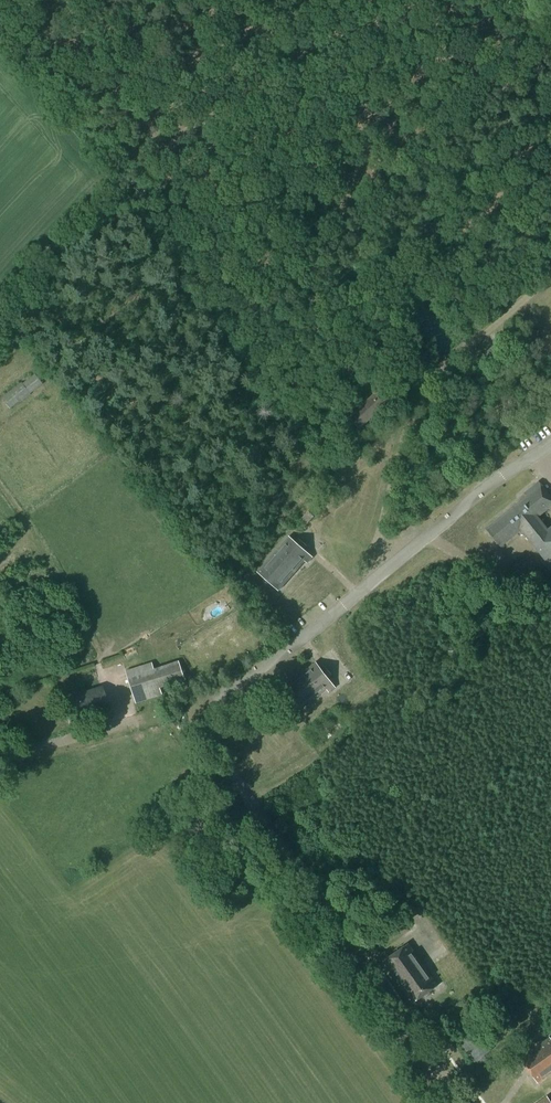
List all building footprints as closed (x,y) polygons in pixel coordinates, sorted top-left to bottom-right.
[(32,373),(21,382),(29,393),(41,384),(32,373)] [(375,395),(350,418),(360,429),(394,398),(384,387),(383,387),(376,379),(367,387),(375,395)] [(21,382),(1,399),(10,409),(20,402),(21,403),(31,395),(29,393),(21,382)] [(486,530),(500,548),(521,531),(550,568),(550,529),(547,532),(537,519),(550,508),(550,498),(539,483),(524,494),(526,497),(486,530)] [(308,511),(300,520),(305,526),(313,517),(308,511)] [(288,536),(256,572),(278,591),(304,561),(307,563),(312,557),(303,549),(306,545),(298,539),(295,542),(288,536)] [(221,608),(210,616),(216,624),(227,616),(221,608)] [(151,663),(126,671),(136,703),(161,695),(159,688),(185,680),(178,661),(153,669),(151,663)] [(316,664),(277,691),(293,714),(325,691),(327,694),(334,689),(327,679),(331,676),(325,668),(321,671),(316,664)] [(100,688),(65,699),(73,723),(108,712),(100,688)] [(407,945),(383,962),(413,1004),(436,987),(407,945)] [(520,1058),(537,1082),(550,1072),(550,1038),(550,1036),(520,1058)]
